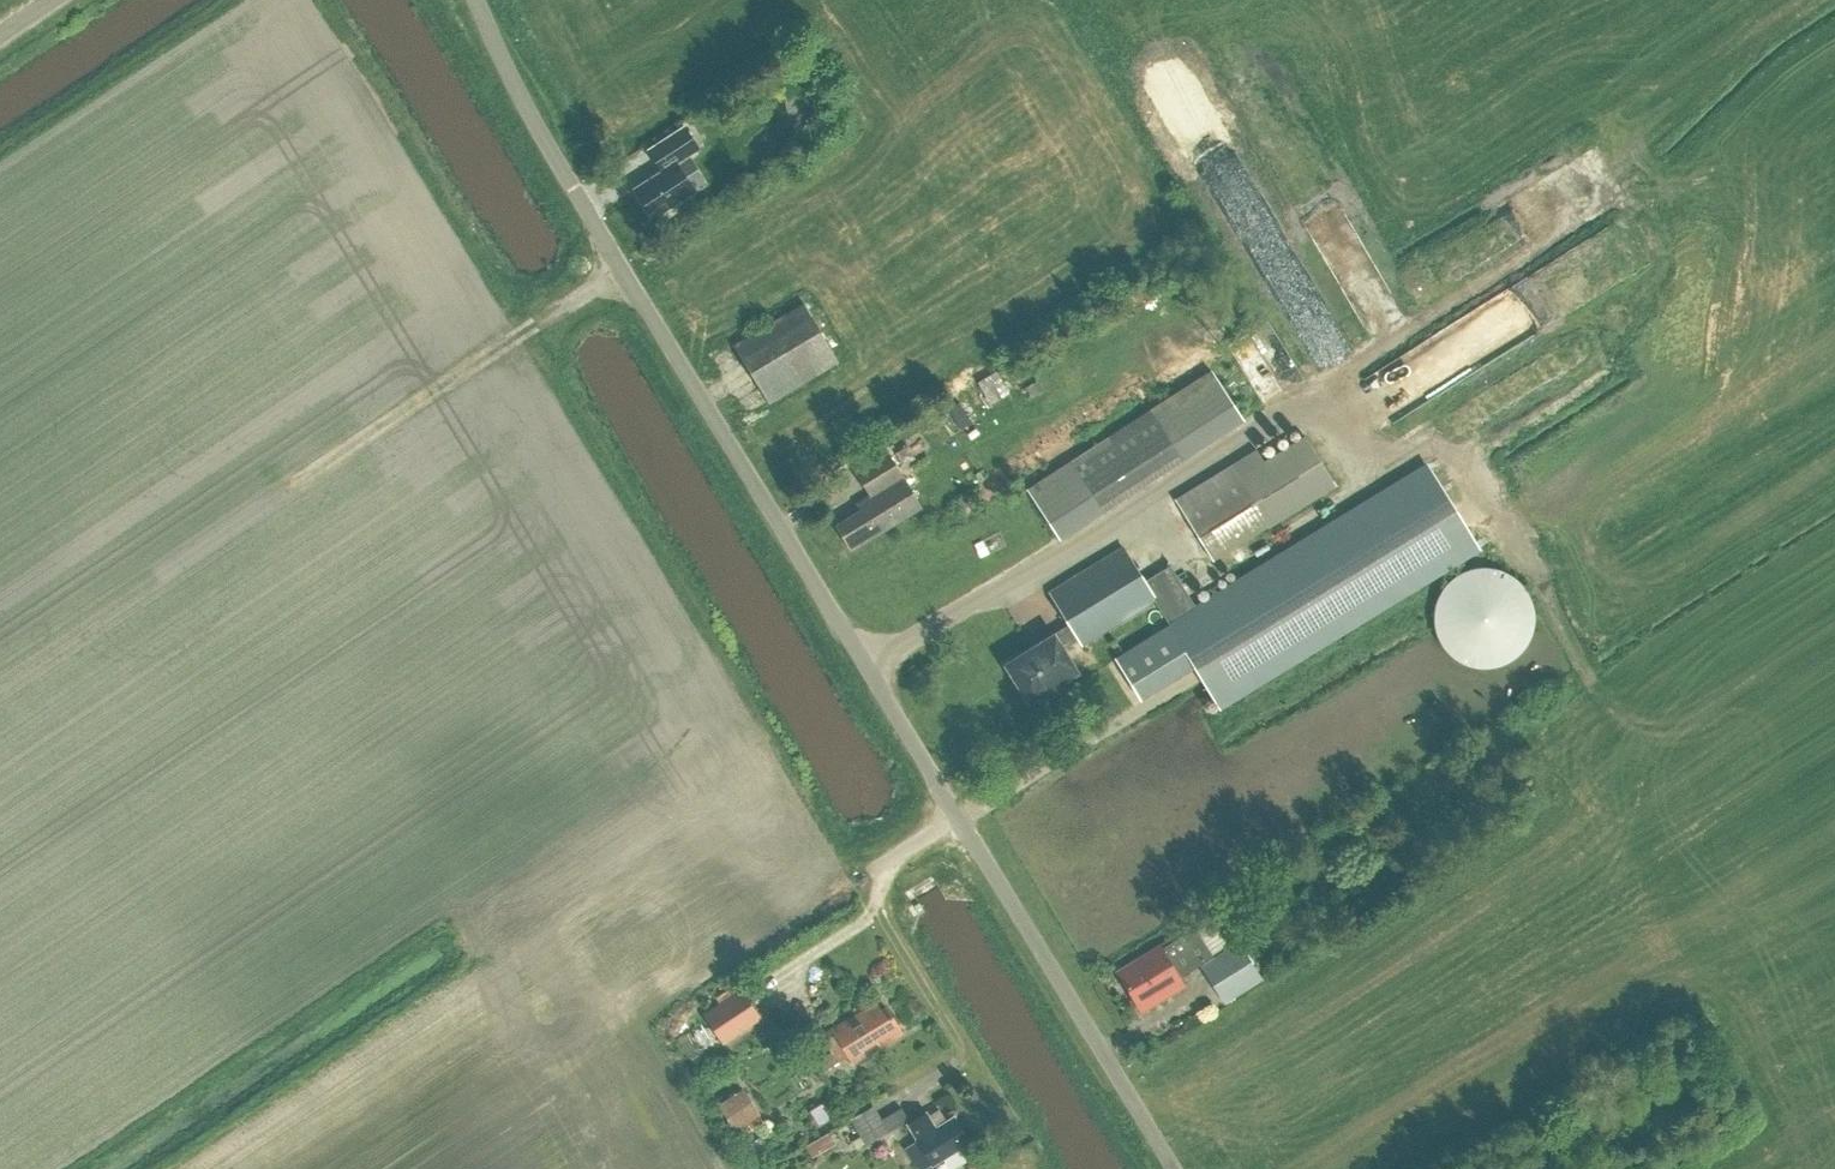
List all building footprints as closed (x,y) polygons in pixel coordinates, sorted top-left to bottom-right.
[(659,214),(693,193),(675,164),(700,149),(685,126),(649,149),(662,170),(635,187),(650,211),(655,208),(659,214)] [(769,404),(838,361),(805,303),(733,345),(769,404)] [(992,401),(1009,391),(996,369),(979,379),(992,401)] [(1257,449),(1232,464),(1175,499),(1213,561),(1269,526),(1269,527),(1335,486),(1305,436),(1264,461),(1257,449)] [(858,546),(921,508),(886,449),(858,466),(874,493),(857,503),(861,510),(837,525),(848,544),(855,540),(858,546)] [(1121,499),(1089,449),(1028,489),(1060,538),(1121,499)] [(1069,624),(1078,640),(1081,645),(1154,600),(1170,626),(1116,659),(1140,698),(1194,665),(1220,707),(1478,549),(1426,465),(1196,606),(1170,565),(1144,581),(1123,548),(1049,593),(1069,624)] [(1534,623),(1528,593),(1505,571),(1474,568),(1447,583),(1433,611),(1439,642),(1462,663),(1493,667),(1521,651),(1534,623)] [(1062,649),(1078,640),(1069,624),(1052,635),(1053,636),(1006,665),(1028,701),(1076,671),(1062,649)] [(1148,1006),(1183,987),(1186,985),(1180,975),(1199,963),(1213,955),(1212,953),(1194,925),(1160,946),(1117,970),(1132,996),(1139,992),(1148,1006)] [(1237,942),(1200,965),(1216,990),(1253,967),(1237,942)] [(723,1042),(762,1016),(741,985),(703,1011),(723,1042)] [(880,1010),(875,1003),(829,1030),(831,1034),(835,1032),(853,1061),(895,1036),(891,1029),(896,1025),(885,1006),(880,1010)] [(701,1047),(716,1037),(708,1025),(693,1034),(701,1047)] [(821,1070),(839,1059),(833,1049),(815,1060),(821,1070)] [(735,1128),(760,1112),(743,1086),(718,1102),(735,1128)] [(865,1142),(888,1128),(873,1103),(850,1117),(865,1142)] [(936,1127),(926,1111),(908,1122),(917,1138),(933,1164),(970,1142),(954,1115),(936,1127)] [(812,1155),(835,1142),(828,1130),(805,1143),(812,1155)]
